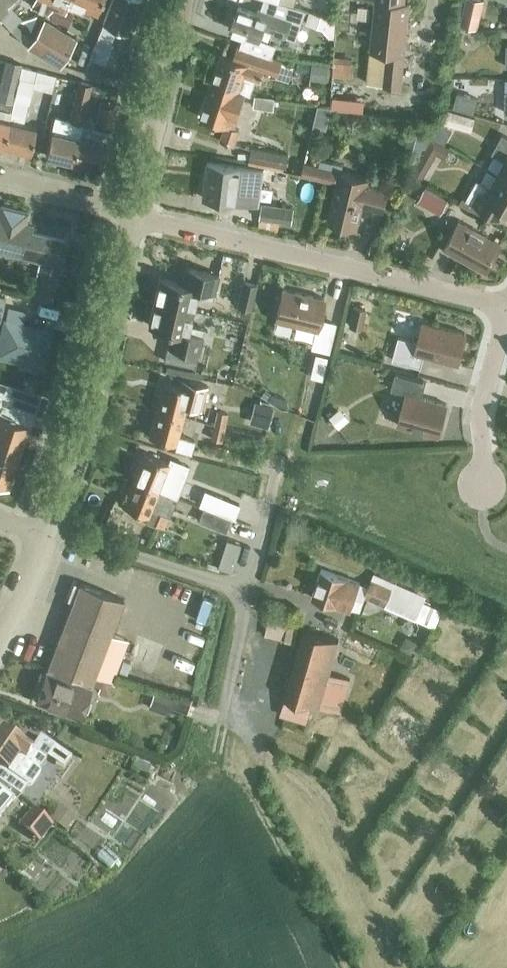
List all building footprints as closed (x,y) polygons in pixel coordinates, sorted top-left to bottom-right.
[(9,6),(8,5),(13,0),(0,0),(0,17),(9,6)] [(17,10),(27,0),(15,0),(11,5),(17,10)] [(67,4),(80,9),(82,4),(96,10),(100,0),(69,0),(67,4)] [(125,34),(139,0),(111,0),(88,57),(104,63),(112,42),(109,41),(114,29),(125,34)] [(230,28),(244,33),(240,43),(273,54),(276,42),(259,37),(263,26),(285,34),(296,37),(301,22),(306,9),(278,0),(277,0),(263,0),(261,8),(259,7),(257,12),(238,5),(230,28)] [(345,0),(344,0),(312,0),(310,9),(342,16),(345,0)] [(367,82),(383,84),(383,83),(401,85),(409,1),(405,0),(375,0),(367,82)] [(461,23),(477,26),(483,0),(466,0),(461,23)] [(26,42),(58,62),(74,36),(42,16),(26,42)] [(212,80),(238,89),(243,74),(260,80),(264,68),(276,72),(275,75),(288,80),(293,65),(281,61),(282,57),(273,54),(240,43),(238,42),(233,58),(221,54),(212,80)] [(359,65),(361,45),(341,42),(339,62),(359,65)] [(22,65),(22,63),(5,59),(0,58),(0,75),(2,75),(0,82),(0,97),(1,97),(0,99),(0,142),(4,143),(22,65)] [(22,65),(4,143),(30,149),(36,126),(23,123),(32,85),(51,89),(54,74),(52,73),(36,68),(22,65)] [(283,92),(283,78),(261,78),(261,91),(283,92)] [(231,110),(238,89),(212,80),(200,116),(225,124),(220,139),(234,145),(240,129),(233,127),(238,112),(231,110)] [(72,160),(81,123),(90,87),(78,84),(69,119),(55,116),(46,154),(72,160)] [(450,105),(471,106),(471,88),(451,88),(450,105)] [(94,121),(109,124),(114,105),(99,102),(94,121)] [(445,122),(470,129),(474,117),(448,109),(445,122)] [(440,120),(432,134),(446,142),(454,128),(440,120)] [(81,123),(72,160),(99,166),(105,143),(104,143),(107,129),(81,123)] [(258,146),(289,147),(290,133),(259,132),(258,146)] [(506,178),(506,135),(502,132),(491,151),(504,159),(497,172),(506,178)] [(432,136),(426,146),(443,156),(449,146),(432,136)] [(249,160),(286,164),(287,152),(251,147),(249,160)] [(304,161),(301,173),(336,182),(327,220),(356,227),(362,204),(383,209),(389,186),(367,180),(368,177),(340,170),(341,164),(321,159),(319,165),(304,161)] [(203,196),(258,203),(263,168),(208,161),(203,196)] [(390,181),(402,184),(406,172),(393,168),(390,181)] [(430,172),(425,187),(449,195),(454,181),(430,172)] [(506,207),(506,178),(497,172),(489,186),(476,179),(466,198),(463,196),(459,203),(487,219),(497,201),(506,207)] [(417,200),(439,213),(446,201),(424,188),(417,200)] [(259,216),(292,220),(294,207),(261,202),(259,216)] [(41,257),(32,294),(51,299),(59,262),(65,239),(22,229),(23,223),(27,210),(1,204),(0,209),(0,247),(41,257)] [(443,247),(485,270),(501,242),(459,219),(443,247)] [(153,300),(192,309),(195,294),(212,298),(218,274),(185,266),(181,282),(158,277),(153,300)] [(236,304),(250,307),(256,283),(242,279),(236,304)] [(311,346),(327,349),(334,322),(318,318),(323,297),(282,287),(275,319),(315,329),(311,346)] [(153,300),(148,323),(170,328),(167,344),(163,359),(195,366),(198,351),(204,327),(189,323),(192,309),(153,300)] [(382,331),(389,305),(370,300),(363,326),(382,331)] [(347,323),(360,326),(365,307),(352,304),(347,323)] [(41,363),(49,330),(21,324),(24,310),(8,307),(0,339),(0,353),(21,358),(20,362),(35,366),(36,361),(41,363)] [(424,354),(458,363),(466,332),(423,321),(417,340),(398,335),(392,359),(420,366),(424,354)] [(264,371),(269,359),(247,350),(242,362),(264,371)] [(474,385),(473,367),(448,368),(448,386),(474,385)] [(397,423),(438,435),(447,403),(421,396),(426,381),(395,372),(391,388),(406,392),(397,423)] [(28,423),(38,393),(0,380),(0,414),(28,423)] [(205,385),(187,380),(185,386),(163,380),(155,407),(182,414),(185,404),(199,408),(205,385)] [(155,407),(148,435),(174,443),(174,446),(190,451),(193,440),(176,435),(182,414),(155,407)] [(213,423),(224,425),(227,412),(216,410),(213,423)] [(28,423),(0,414),(0,448),(17,454),(28,423)] [(221,439),(224,425),(213,423),(210,437),(221,439)] [(17,454),(0,448),(0,483),(7,485),(17,454)] [(143,450),(132,477),(158,488),(175,495),(187,464),(170,457),(168,461),(143,450)] [(233,487),(243,490),(248,475),(238,471),(233,487)] [(132,477),(121,504),(147,514),(145,518),(155,522),(163,525),(167,514),(175,495),(158,488),(132,477)] [(187,517),(224,531),(229,518),(201,507),(206,494),(197,491),(187,517)] [(151,543),(186,556),(189,548),(154,535),(151,543)] [(222,555),(220,561),(218,564),(231,569),(232,565),(234,560),(222,555)] [(322,568),(313,596),(352,609),(356,596),(365,599),(366,595),(435,624),(442,608),(406,593),(409,587),(396,582),(375,573),(370,585),(361,582),(322,568)] [(102,677),(112,681),(128,639),(110,632),(123,598),(80,582),(68,613),(48,666),(99,686),(102,677)] [(264,634),(294,641),(298,621),(268,613),(264,634)] [(311,703),(340,712),(350,678),(329,671),(339,639),(303,627),(279,714),(306,722),(311,703)] [(410,652),(416,640),(405,634),(399,646),(410,652)] [(34,700),(80,717),(90,687),(45,671),(34,700)] [(423,724),(392,705),(379,727),(386,731),(391,723),(398,728),(401,724),(417,734),(423,724)] [(19,797),(27,787),(26,786),(31,785),(40,772),(39,770),(45,763),(43,761),(54,747),(39,737),(29,751),(1,730),(0,732),(0,782),(19,797)] [(14,800),(16,801),(19,797),(0,782),(0,816),(14,800)] [(18,827),(38,844),(52,826),(32,810),(18,827)] [(114,833),(104,837),(111,854),(121,850),(114,833)]
